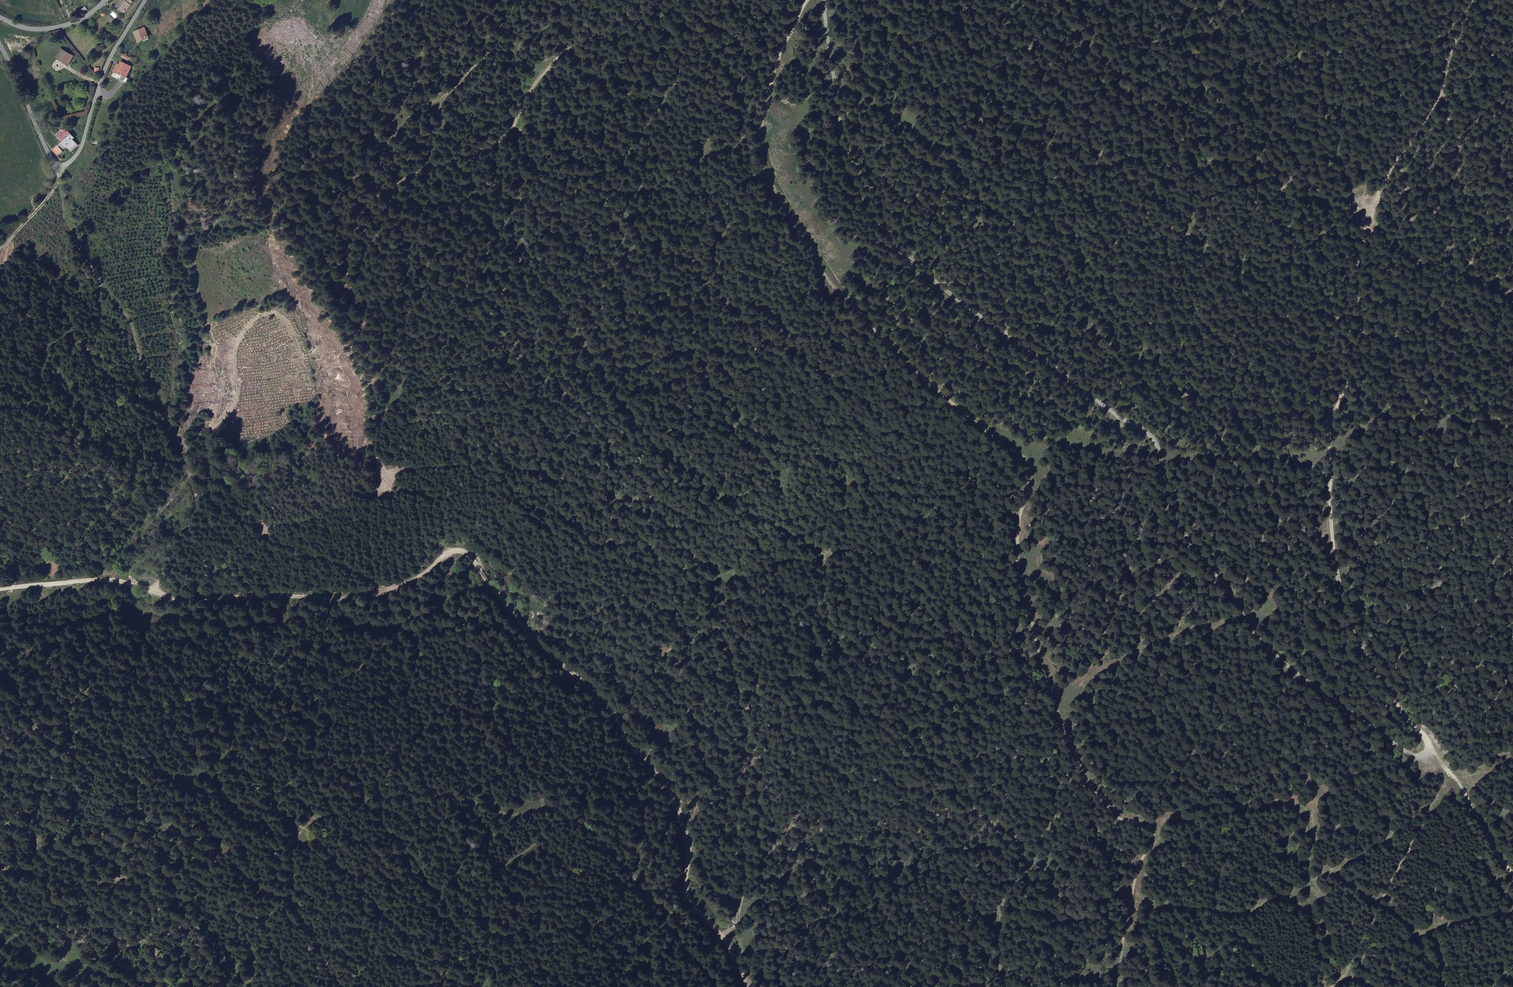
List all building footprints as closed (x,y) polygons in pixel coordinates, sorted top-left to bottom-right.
[(129,0),(126,0),(125,1),(123,0),(122,0),(119,3),(121,4),(118,7),(124,12),(133,3),(129,0)] [(151,38),(147,30),(138,34),(141,43),(151,38)] [(72,57),(62,51),(58,57),(69,64),(71,60),(70,60),(72,57)] [(56,60),(67,66),(69,64),(58,57),(56,60)] [(114,74),(122,77),(127,79),(132,68),(121,63),(119,67),(117,66),(114,74)] [(69,145),(70,146),(76,140),(74,138),(76,136),(67,128),(60,135),(64,139),(65,139),(60,145),(65,149),(69,145)] [(70,146),(73,150),(74,149),(79,144),(79,143),(76,140),(70,146)] [(54,151),(56,153),(58,156),(61,154),(64,150),(59,146),(54,151)]
